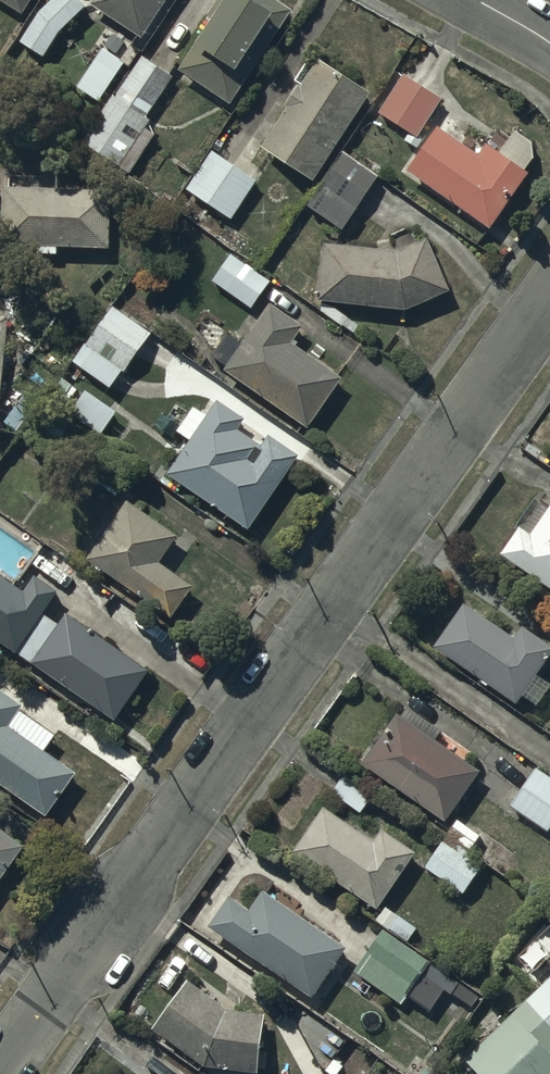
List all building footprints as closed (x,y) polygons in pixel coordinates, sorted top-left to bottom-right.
[(21,9),(27,0),(7,0),(21,9)] [(80,0),(51,0),(40,11),(22,39),(44,53),(60,28),(85,5),(80,0)] [(90,3),(140,35),(163,0),(92,0),(90,3)] [(209,11),(213,14),(177,67),(230,103),(293,8),(281,0),(217,0),(209,11)] [(124,60),(103,47),(78,84),(99,98),(124,60)] [(174,75),(141,53),(82,139),(124,168),(149,131),(147,113),(174,75)] [(370,91),(318,58),(302,83),(300,82),(286,103),(288,105),(262,145),(314,178),(370,91)] [(441,98),(403,74),(379,111),(417,135),(441,98)] [(480,153),(437,123),(406,168),(489,227),(528,172),(487,143),(480,153)] [(419,139),(407,131),(403,138),(415,145),(419,139)] [(256,180),(212,150),(187,187),(232,216),(256,180)] [(377,175),(343,152),(307,204),(341,227),(377,175)] [(110,186),(2,183),(1,243),(39,244),(38,252),(57,252),(57,245),(109,246),(110,186)] [(397,250),(325,241),(318,298),(406,309),(451,289),(428,236),(397,250)] [(269,280),(231,254),(213,279),(251,306),(269,280)] [(346,316),(324,301),(320,307),(342,322),(346,316)] [(303,325),(271,303),(225,369),(307,426),(342,377),(292,342),(303,325)] [(149,332),(113,306),(73,360),(110,386),(149,332)] [(0,314),(0,398),(9,315),(0,314)] [(83,370),(72,363),(67,371),(77,378),(83,370)] [(116,410),(87,390),(71,411),(100,432),(116,410)] [(246,417),(217,398),(167,472),(248,527),(297,454),(270,436),(263,445),(238,429),(246,417)] [(170,529),(128,500),(87,557),(171,617),(193,586),(173,571),(196,538),(174,522),(170,529)] [(531,534),(520,526),(502,552),(549,586),(549,507),(531,534)] [(0,574),(0,639),(17,650),(58,591),(34,575),(24,590),(0,574)] [(465,601),(433,646),(516,703),(549,654),(549,645),(523,626),(516,636),(465,601)] [(149,671),(67,613),(33,661),(115,719),(149,671)] [(57,622),(45,615),(19,652),(30,660),(57,622)] [(0,688),(0,784),(45,816),(76,773),(8,726),(23,704),(0,688)] [(479,771),(397,713),(363,761),(445,819),(479,771)] [(536,768),(511,805),(547,830),(549,826),(549,778),(536,768)] [(375,791),(348,771),(334,789),(361,809),(375,791)] [(376,841),(324,806),(292,852),(377,910),(416,852),(383,830),(376,841)] [(480,835),(458,820),(449,833),(471,849),(480,835)] [(24,846),(0,828),(0,879),(24,846)] [(484,865),(448,839),(428,866),(464,892),(484,865)] [(347,947),(265,892),(253,910),(231,895),(210,925),(314,996),(347,947)] [(416,928),(386,907),(377,920),(407,941),(416,928)] [(429,962),(384,930),(355,971),(400,1002),(429,962)] [(480,996),(433,963),(409,997),(428,1011),(445,987),(473,1007),(480,996)] [(463,1060),(477,1073),(549,1073),(549,1054),(549,1053),(549,1052),(549,976),(463,1060)] [(228,1010),(189,981),(154,1027),(207,1066),(259,1072),(265,1014),(228,1010)]
